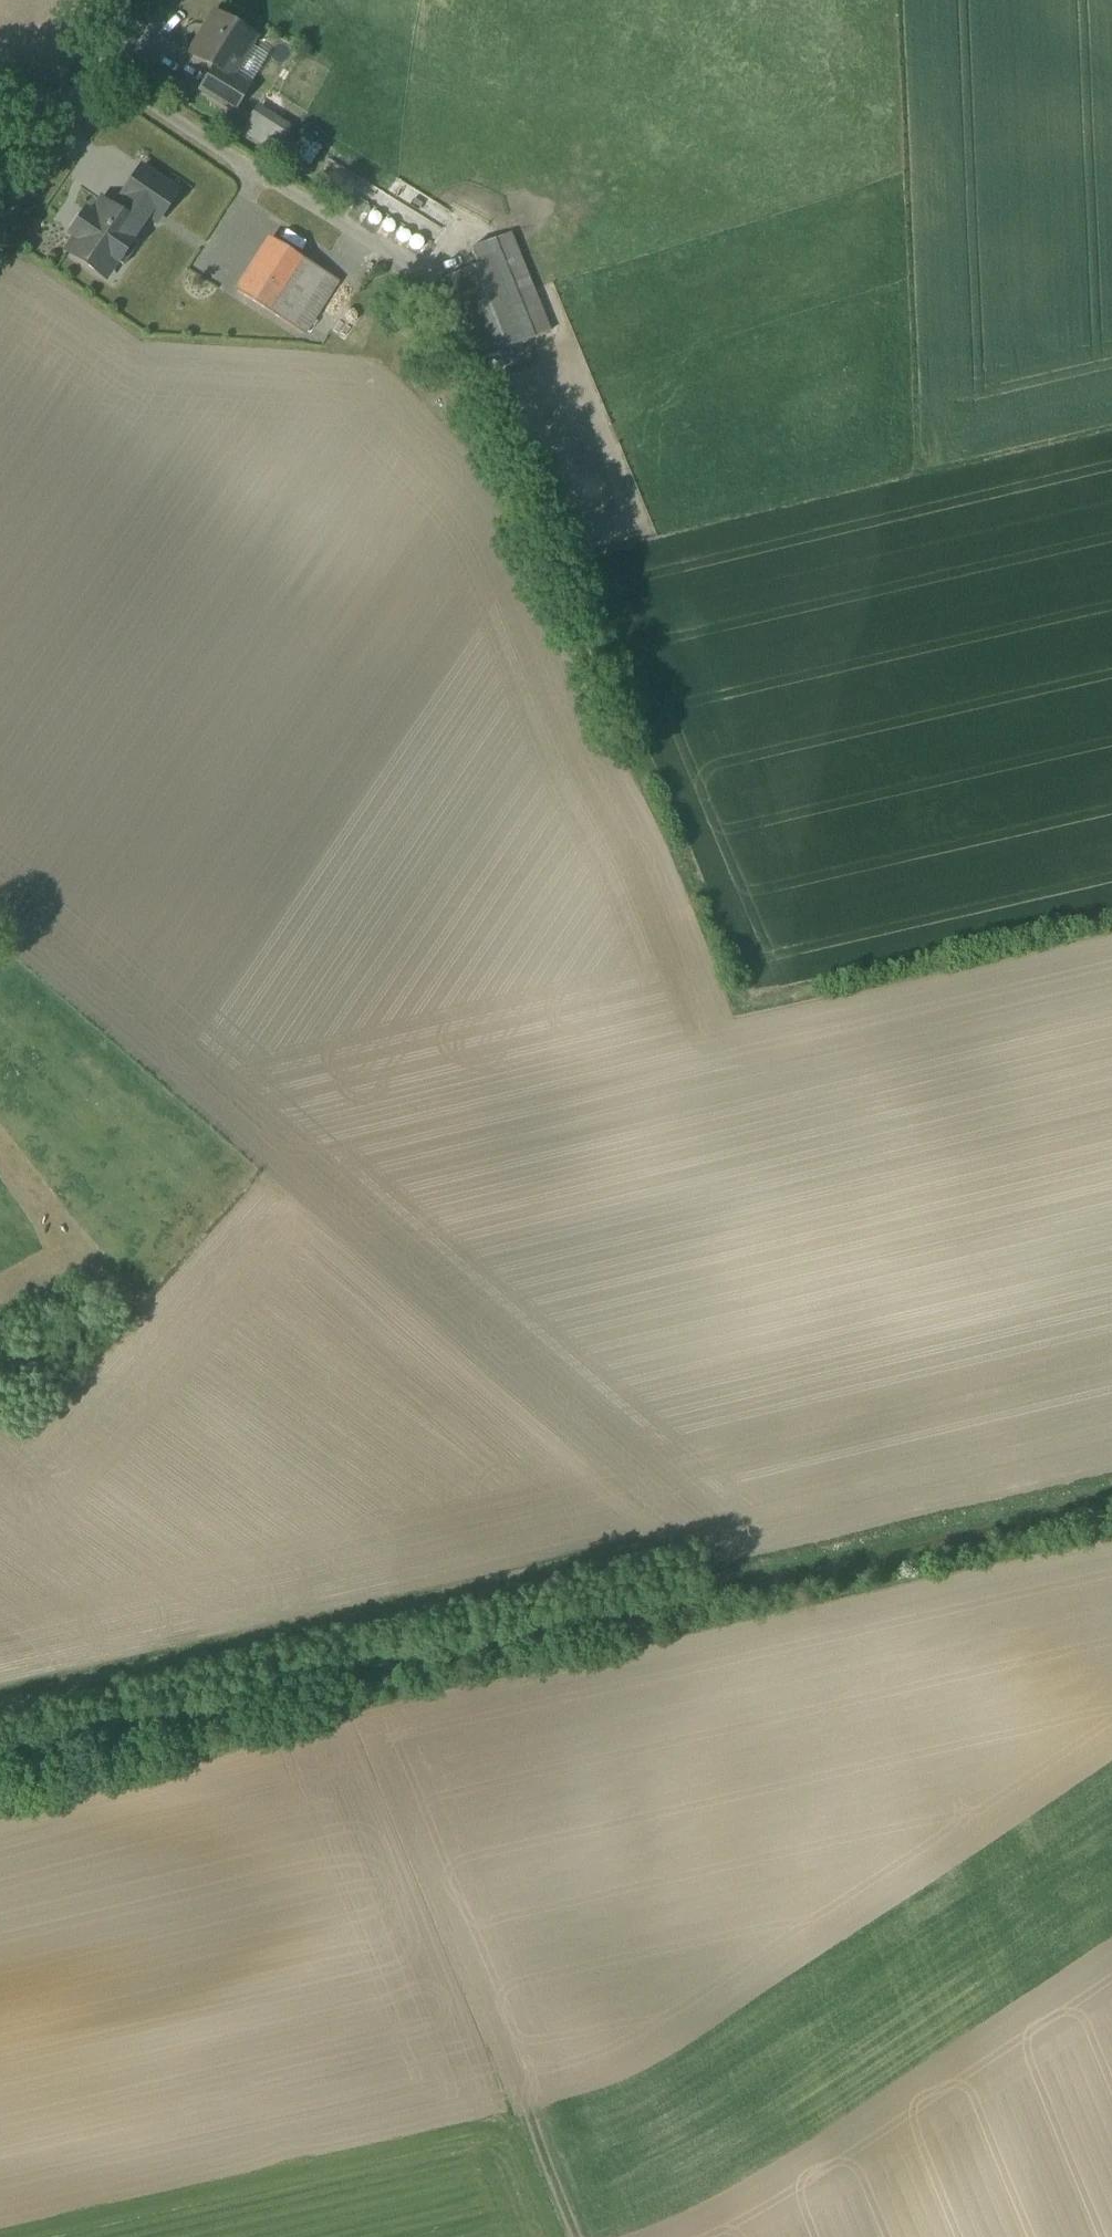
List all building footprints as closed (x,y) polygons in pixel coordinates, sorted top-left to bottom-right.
[(248,85),(240,81),(264,42),(215,13),(189,57),(215,73),(204,91),(234,109),(248,85)] [(287,127),(257,108),(242,132),(273,150),(287,127)] [(103,195),(68,248),(109,275),(148,217),(156,223),(171,200),(135,176),(116,204),(103,195)] [(513,233),(472,249),(478,264),(450,274),(481,360),(551,331),(513,233)] [(305,332),(337,280),(270,239),(238,291),(305,332)]
